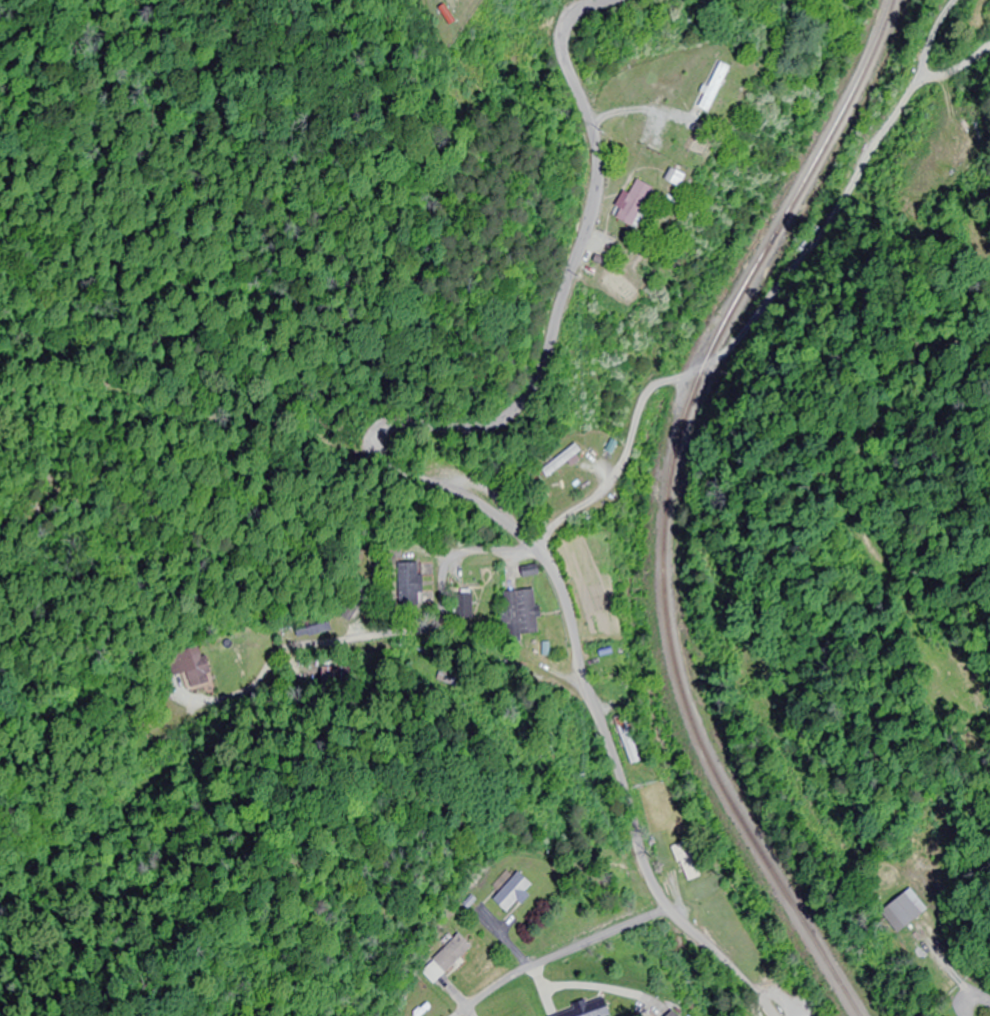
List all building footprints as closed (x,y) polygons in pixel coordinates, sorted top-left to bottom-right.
[(584,451),(578,444),(544,472),(549,479),(584,451)] [(401,564),(401,603),(428,603),(428,576),(423,576),(423,564),(401,564)] [(543,634),(539,590),(507,593),(512,638),(543,634)] [(477,619),(477,592),(457,592),(457,619),(477,619)] [(188,672),(190,688),(213,684),(210,668),(188,672)] [(629,714),(615,719),(622,737),(636,732),(629,714)] [(703,877),(689,840),(674,846),(688,882),(703,877)] [(538,886),(524,872),(498,899),(513,914),(525,902),(529,905),(537,897),(532,892),(538,886)] [(910,931),(932,909),(913,890),(892,912),(910,931)] [(477,948),(464,934),(436,961),(450,975),(477,948)] [(607,997),(548,1015),(613,1015),(607,997)]
